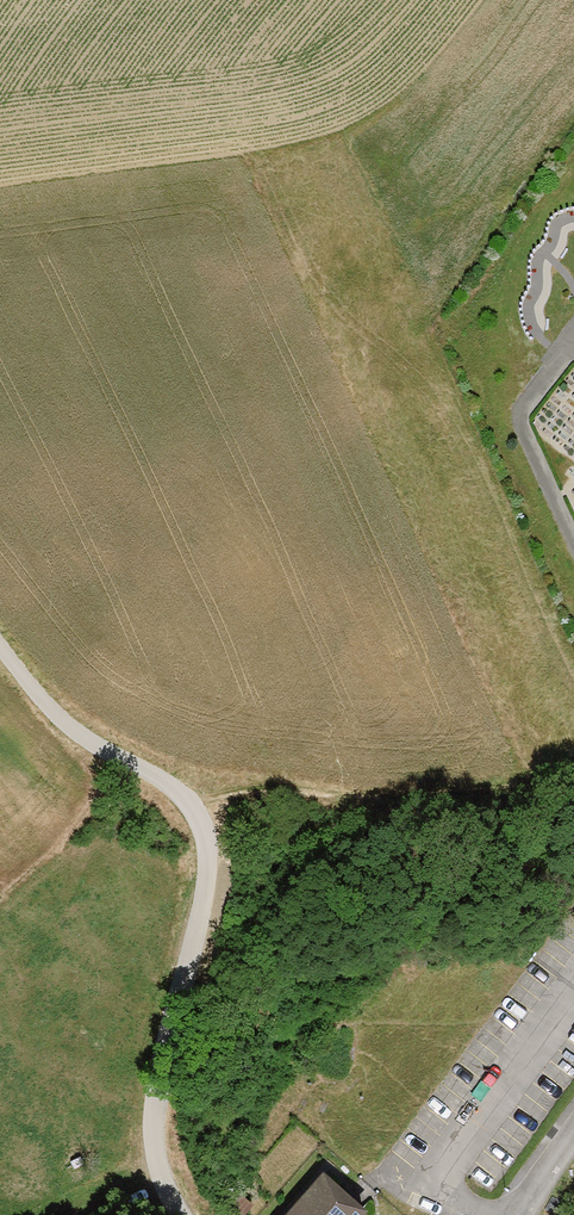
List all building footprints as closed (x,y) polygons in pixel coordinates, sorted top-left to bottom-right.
[(370,1200),(327,1161),(277,1214),(356,1214),(370,1200)]
